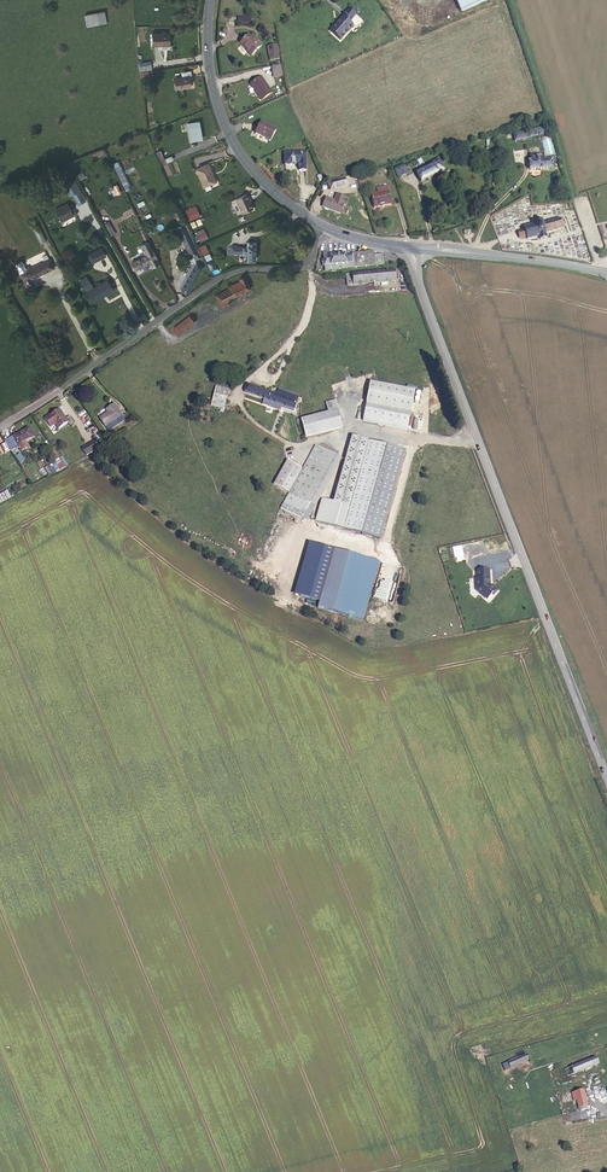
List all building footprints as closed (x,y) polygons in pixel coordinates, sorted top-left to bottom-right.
[(462,11),(487,0),(458,0),(462,11)] [(350,21),(356,14),(349,9),(331,29),(340,38),(353,24),(350,21)] [(108,21),(107,11),(87,13),(88,24),(108,21)] [(152,45),(169,44),(168,34),(152,34),(152,45)] [(247,34),(239,42),(251,54),(261,45),(254,38),(252,40),(247,34)] [(282,62),(272,65),(274,71),(283,68),(282,62)] [(175,88),(190,87),(189,76),(191,75),(191,70),(182,71),(182,76),(175,77),(175,88)] [(263,98),(274,91),(263,75),(252,82),(263,98)] [(287,92),(285,89),(277,93),(279,97),(287,92)] [(198,120),(188,121),(190,137),(200,136),(198,120)] [(268,140),(274,130),(262,121),(255,131),(268,140)] [(543,134),(541,127),(513,134),(515,141),(543,134)] [(550,135),(541,137),(545,157),(555,154),(550,135)] [(286,151),(286,162),(299,162),(299,169),(307,170),(308,152),(286,151)] [(530,162),(528,162),(529,170),(556,167),(556,161),(552,161),(552,160),(554,159),(554,156),(556,156),(555,154),(545,157),(538,157),(538,154),(529,155),(530,162)] [(445,170),(440,159),(432,163),(433,166),(417,175),(421,183),(445,170)] [(123,191),(130,189),(120,161),(113,163),(123,191)] [(216,183),(211,164),(199,168),(205,186),(216,183)] [(408,174),(405,166),(394,172),(398,179),(408,174)] [(347,185),(345,179),(329,183),(330,189),(347,185)] [(386,184),(375,187),(376,194),(371,196),(374,208),(392,203),(386,184)] [(84,199),(79,187),(75,190),(80,201),(84,199)] [(254,206),(247,191),(234,197),(241,212),(254,206)] [(324,198),(322,208),(341,212),(343,203),(345,203),(346,196),(335,193),(333,200),(324,198)] [(61,219),(75,213),(70,202),(56,209),(61,219)] [(190,213),(200,209),(198,204),(188,209),(190,213)] [(202,213),(200,209),(190,213),(192,217),(202,213)] [(561,219),(558,217),(543,222),(542,217),(532,219),(533,224),(521,228),(522,231),(516,233),(518,239),(523,237),(524,239),(537,236),(538,239),(547,236),(546,232),(561,227),(563,223),(561,219)] [(108,228),(111,236),(117,233),(113,225),(112,221),(106,224),(108,228)] [(44,239),(37,224),(32,226),(39,241),(44,239)] [(200,251),(190,227),(183,229),(185,234),(192,254),(200,251)] [(245,243),(231,242),(230,252),(244,253),(243,259),(252,259),(253,239),(245,239),(245,243)] [(205,244),(199,247),(202,255),(209,253),(205,244)] [(102,248),(92,253),(96,261),(106,255),(102,248)] [(165,259),(160,249),(157,250),(162,261),(165,259)] [(135,270),(157,259),(153,251),(131,263),(135,270)] [(373,251),(347,252),(329,254),(323,254),(323,259),(320,260),(320,264),(323,264),(323,266),(382,262),(382,253),(373,253),(373,251)] [(27,287),(34,284),(32,278),(55,267),(48,253),(42,256),(44,261),(27,270),(22,260),(15,263),(20,273),(27,287)] [(187,292),(205,265),(198,261),(179,291),(184,294),(186,291),(187,292)] [(397,280),(396,270),(345,273),(346,283),(397,280)] [(248,286),(243,273),(237,275),(238,277),(226,283),(227,285),(215,291),(219,300),(248,286)] [(106,279),(92,288),(88,291),(94,301),(98,299),(113,289),(106,279)] [(179,330),(191,319),(186,313),(174,324),(179,330)] [(297,399),(299,400),(301,395),(292,392),(292,391),(278,387),(276,391),(253,383),(249,392),(266,398),(273,401),(294,409),(297,399)] [(225,406),(230,388),(222,386),(220,393),(215,391),(212,402),(225,406)] [(361,421),(384,424),(406,427),(408,408),(388,406),(363,403),(361,421)] [(105,427),(123,415),(115,404),(105,410),(107,413),(99,419),(105,427)] [(342,425),(337,408),(301,418),(306,435),(342,425)] [(54,424),(57,430),(68,424),(69,426),(74,423),(71,416),(66,419),(61,409),(45,418),(50,427),(54,424)] [(413,429),(420,430),(422,420),(414,419),(413,429)] [(27,429),(12,437),(17,447),(24,444),(32,439),(27,429)] [(317,522),(380,538),(403,449),(350,436),(333,502),(323,499),(317,522)] [(12,437),(6,441),(7,441),(12,450),(13,452),(17,449),(19,453),(27,449),(24,444),(17,447),(12,437)] [(81,447),(86,455),(91,452),(99,447),(96,439),(81,447)] [(12,450),(7,441),(2,444),(6,453),(12,450)] [(312,444),(298,468),(286,489),(284,492),(291,496),(306,505),(333,457),(312,444)] [(20,454),(15,456),(20,464),(25,461),(20,454)] [(51,463),(55,473),(68,467),(63,457),(51,463)] [(286,489),(298,468),(282,459),(270,480),(286,489)] [(205,492),(211,485),(199,475),(193,482),(205,492)] [(10,496),(8,492),(0,497),(0,498),(2,501),(10,496)] [(288,504),(306,510),(306,505),(291,496),(288,504)] [(288,561),(306,510),(288,504),(269,554),(288,561)] [(320,602),(334,550),(315,544),(301,597),(320,602)] [(379,562),(334,550),(320,602),(318,608),(364,620),(379,562)] [(492,595),(496,591),(490,586),(489,585),(488,584),(489,583),(488,569),(477,570),(477,578),(476,578),(476,590),(486,599),(491,594),(492,595)] [(527,1051),(509,1058),(511,1064),(528,1057),(527,1051)] [(594,1053),(569,1065),(572,1072),(597,1062),(594,1053)] [(511,1064),(509,1058),(498,1062),(500,1068),(511,1064)] [(572,1072),(569,1065),(554,1072),(556,1078),(572,1072)] [(572,1099),(576,1099),(584,1096),(582,1089),(570,1092),(572,1099)] [(584,1096),(576,1099),(579,1109),(586,1107),(584,1096)]
